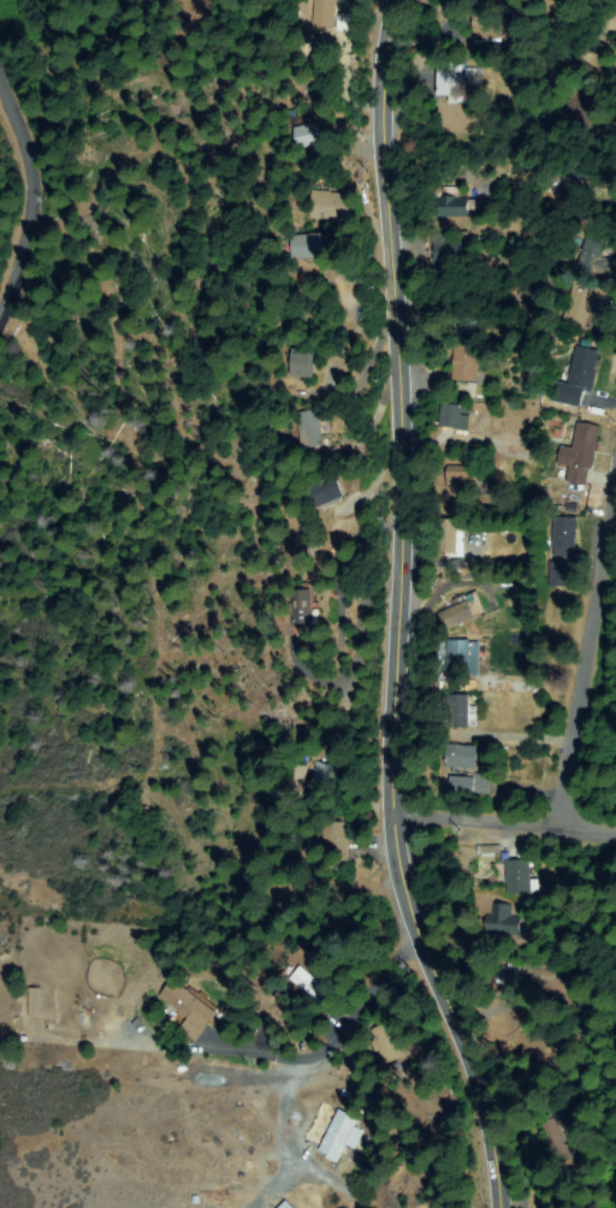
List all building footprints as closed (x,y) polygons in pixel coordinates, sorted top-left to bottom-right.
[(310,29),(316,0),(335,0),(330,32),(310,29)] [(478,45),(472,16),(496,12),(500,41),(478,45)] [(438,97),(438,66),(463,66),(462,97),(438,97)] [(599,128),(574,130),(570,90),(596,88),(599,128)] [(322,144),(296,149),(291,126),(318,122),(322,144)] [(562,158),(615,162),(615,173),(615,184),(568,179),(569,165),(561,164),(562,158)] [(308,218),(309,193),(348,194),(346,219),(308,218)] [(473,213),(487,215),(487,220),(434,213),(436,197),(475,203),(473,213)] [(303,238),(334,232),(338,251),(295,261),(291,245),(303,243),(303,238)] [(451,236),(451,243),(472,241),(474,257),(437,261),(434,238),(451,236)] [(581,243),(604,236),(614,270),(591,276),(581,243)] [(585,328),(565,324),(575,283),(611,291),(606,313),(590,309),(585,328)] [(457,333),(457,308),(476,308),(475,333),(457,333)] [(481,386),(449,375),(457,348),(491,359),(481,386)] [(551,397),(556,384),(567,387),(580,349),(599,355),(581,408),(551,397)] [(292,375),(292,353),(312,351),(312,375),(292,375)] [(468,409),(464,428),(439,425),(443,405),(468,409)] [(316,409),(327,440),(303,449),(294,418),(316,409)] [(557,463),(562,448),(571,451),(579,424),(599,430),(584,485),(568,481),(571,467),(557,463)] [(479,468),(479,482),(490,482),(490,492),(449,493),(449,468),(479,468)] [(304,486),(334,475),(343,498),(313,510),(304,486)] [(555,555),(556,520),(573,521),(571,556),(555,555)] [(433,522),(456,522),(456,552),(440,552),(440,537),(433,537),(433,522)] [(553,587),(551,565),(563,563),(567,585),(553,587)] [(298,627),(292,602),(312,598),(318,623),(298,627)] [(438,615),(466,600),(474,617),(445,632),(438,615)] [(470,644),(469,673),(449,673),(450,644),(470,644)] [(468,727),(449,726),(450,699),(469,699),(468,727)] [(475,750),(474,770),(445,770),(445,748),(475,750)] [(319,763),(332,765),(331,781),(316,778),(319,763)] [(308,766),(308,794),(290,794),(290,766),(308,766)] [(488,776),(487,794),(470,793),(470,795),(449,793),(450,777),(473,778),(473,775),(488,776)] [(346,855),(322,852),(325,824),(350,827),(346,855)] [(476,847),(498,847),(498,857),(476,857),(476,847)] [(529,859),(532,892),(511,894),(508,861),(529,859)] [(314,898),(285,899),(284,888),(313,887),(314,898)] [(507,906),(507,918),(517,918),(517,935),(484,934),(485,917),(491,917),(491,905),(507,906)] [(463,946),(446,947),(445,932),(462,931),(463,946)] [(514,963),(514,997),(500,997),(500,983),(492,983),(492,969),(505,969),(505,963),(514,963)] [(522,972),(525,963),(552,966),(551,977),(522,972)] [(288,978),(300,966),(333,995),(321,1008),(288,978)] [(162,997),(172,983),(215,1013),(197,1038),(183,1029),(191,1018),(162,997)] [(396,1023),(403,1058),(379,1064),(372,1028),(396,1023)] [(543,1119),(559,1111),(580,1150),(563,1159),(543,1119)] [(366,1132),(357,1149),(345,1143),(337,1159),(322,1151),(342,1112),(356,1119),(353,1126),(366,1132)] [(283,1199),(274,1207),(291,1207),(283,1199)]
